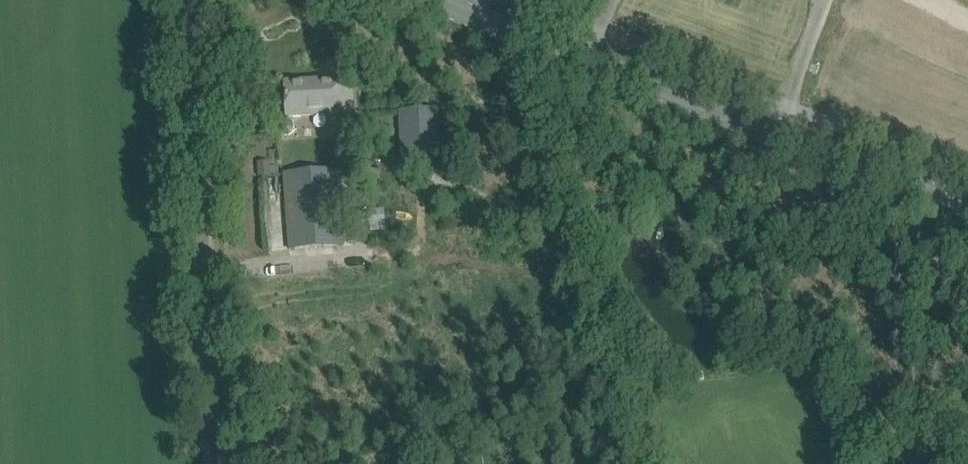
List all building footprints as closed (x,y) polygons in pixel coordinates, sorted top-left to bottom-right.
[(288,117),(354,113),(352,79),(286,83),(288,117)] [(439,108),(402,110),(405,162),(442,159),(439,108)] [(290,249),(310,247),(343,245),(337,170),(284,174),(290,249)]
